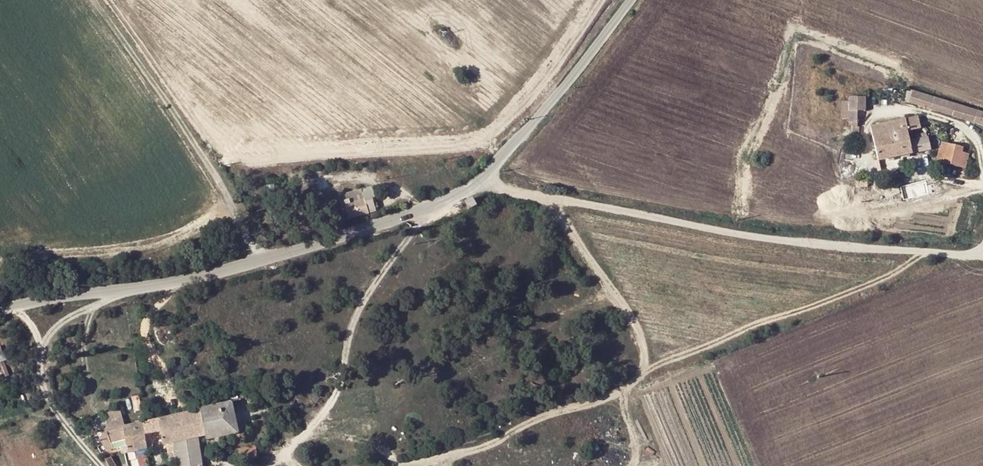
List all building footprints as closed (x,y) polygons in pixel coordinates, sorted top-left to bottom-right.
[(982,125),(982,113),(903,89),(900,99),(982,125)] [(858,96),(848,96),(848,101),(840,100),(839,122),(843,122),(843,129),(854,129),(854,112),(864,112),(865,96),(858,96)] [(904,118),(869,126),(876,160),(930,149),(928,137),(909,141),(906,130),(916,128),(914,118),(905,120),(904,118)] [(946,163),(965,167),(968,153),(961,152),(962,147),(942,143),(940,151),(938,151),(935,164),(945,165),(946,163)] [(359,192),(335,198),(338,208),(343,207),(345,216),(347,221),(373,214),(372,209),(370,200),(372,199),(369,189),(359,192)] [(469,215),(476,211),(472,204),(464,209),(469,215)] [(2,344),(0,345),(0,370),(2,376),(9,374),(4,360),(7,359),(2,344)] [(138,396),(131,397),(132,404),(134,412),(140,410),(139,402),(138,396)] [(200,409),(205,435),(206,440),(238,432),(229,403),(200,409)] [(106,427),(121,426),(118,409),(105,413),(106,427)] [(164,445),(196,437),(205,435),(200,409),(180,414),(148,421),(141,423),(146,446),(146,447),(152,445),(151,436),(160,434),(162,445),(164,445)] [(134,452),(133,452),(135,458),(136,458),(138,465),(149,465),(146,449),(146,447),(146,446),(141,423),(129,426),(134,452)] [(134,452),(129,426),(121,428),(106,433),(97,436),(105,452),(111,450),(110,443),(118,441),(119,454),(127,453),(133,452),(134,452)] [(176,465),(197,465),(198,465),(202,465),(196,437),(164,445),(167,456),(174,454),(176,465)] [(254,446),(238,450),(240,462),(257,458),(254,446)] [(104,460),(107,465),(113,465),(109,458),(104,460)]
